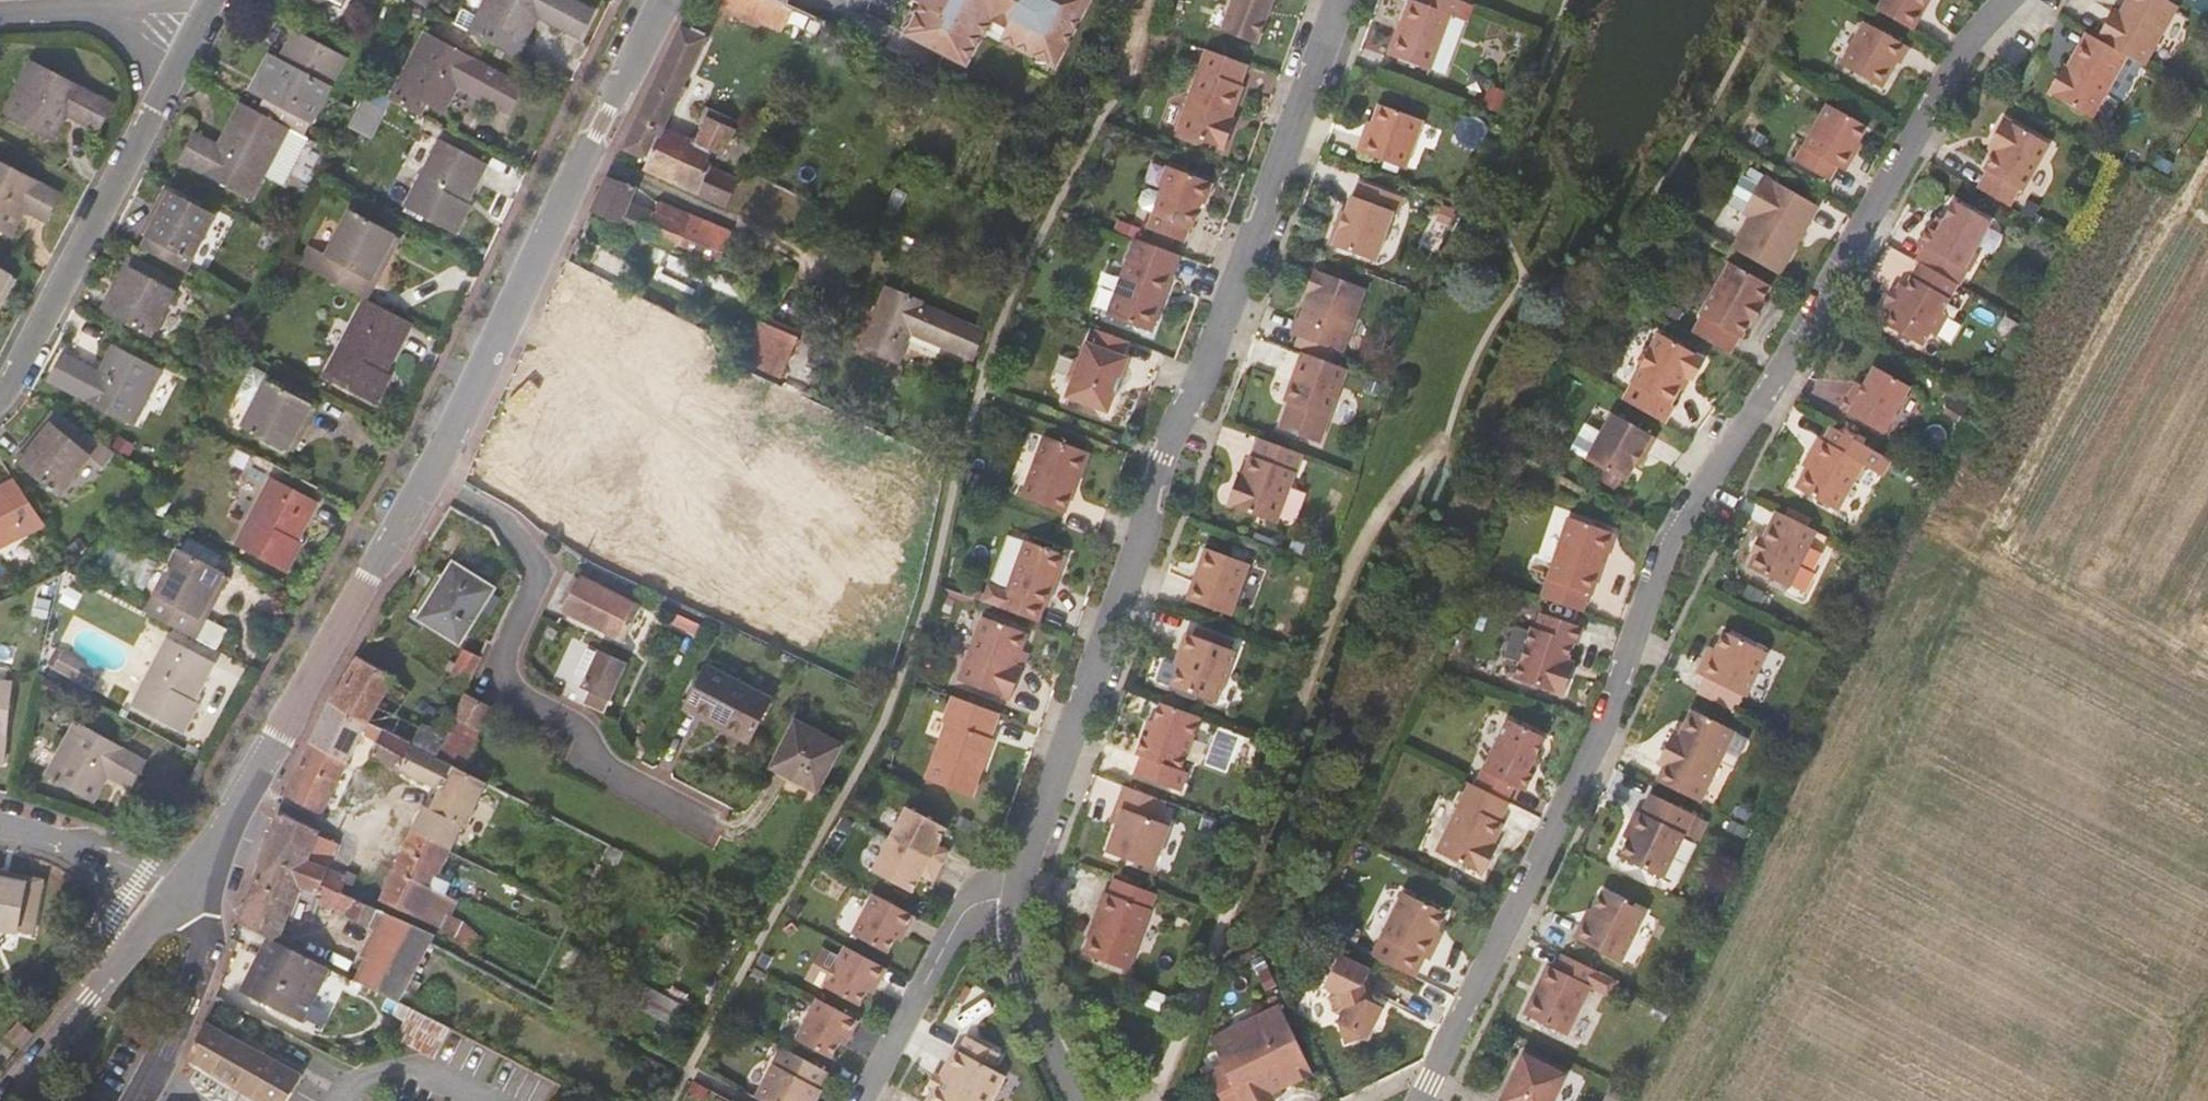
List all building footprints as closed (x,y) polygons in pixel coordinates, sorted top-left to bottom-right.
[(319,14),(327,0),(293,0),(319,14)] [(477,17),(521,40),(536,12),(581,36),(595,10),(575,0),(485,0),(477,17)] [(689,1),(714,12),(719,0),(690,0),(689,1)] [(714,12),(757,32),(770,5),(757,0),(719,0),(714,12)] [(909,1),(916,5),(900,34),(960,67),(976,37),(978,39),(980,35),(986,23),(1001,31),(997,39),(1050,68),(1087,0),(910,0),(909,1)] [(1222,31),(1258,44),(1274,0),(1233,0),(1222,31)] [(1461,0),(1433,0),(1429,10),(1417,6),(1397,62),(1436,77),(1456,22),(1464,24),(1471,4),(1461,0)] [(1914,30),(1931,0),(1883,0),(1877,9),(1914,30)] [(2145,66),(2179,6),(2168,0),(2127,0),(2120,12),(2114,9),(2098,38),(2128,56),(2134,59),(2145,66)] [(774,39),(786,12),(776,8),(770,5),(757,32),(774,39)] [(1910,47),(1865,21),(1841,64),(1883,88),(1898,61),(1902,63),(1910,47)] [(986,23),(980,35),(995,43),(997,39),(1001,31),(986,23)] [(310,125),(345,59),(294,32),(278,61),(284,64),(264,101),(310,125)] [(2128,56),(2098,38),(2088,33),(2065,73),(2062,78),(2058,75),(2048,92),(2093,118),(2128,56)] [(427,34),(393,101),(424,118),(430,105),(442,111),(455,84),(511,114),(525,85),(427,34)] [(671,36),(657,61),(685,74),(698,48),(671,36)] [(1248,64),(1207,49),(1177,132),(1225,149),(1233,129),(1228,127),(1231,119),(1244,86),(1241,85),(1248,64)] [(284,64),(278,61),(270,57),(251,94),(264,101),(284,64)] [(111,103),(30,61),(3,114),(46,136),(60,109),(98,128),(111,103)] [(626,124),(612,156),(642,169),(657,139),(685,74),(657,61),(629,127),(626,124)] [(1850,151),(1856,140),(1865,125),(1826,102),(1793,160),(1826,178),(1835,164),(1843,169),(1853,152),(1850,151)] [(307,137),(245,104),(222,149),(194,134),(181,160),(251,197),(278,144),(298,155),(307,137)] [(1369,135),(1365,134),(1358,151),(1406,169),(1424,120),(1380,104),(1373,124),(1369,135)] [(703,160),(756,183),(758,177),(714,157),(728,126),(698,112),(692,123),(697,125),(689,144),(685,140),(680,149),(703,160)] [(1975,187),(2004,203),(2012,189),(2017,191),(2044,144),(1999,118),(1987,140),(1994,143),(1989,151),(1982,164),(1979,170),(1983,172),(1975,187)] [(1369,123),(1365,134),(1369,135),(1373,124),(1369,123)] [(642,169),(638,179),(722,213),(737,181),(701,164),(703,160),(680,149),(657,139),(642,169)] [(1859,142),(1856,140),(1850,151),(1853,152),(1859,142)] [(1994,143),(1987,140),(1982,147),(1989,151),(1994,143)] [(487,166),(440,141),(406,207),(457,234),(472,205),(467,203),(487,166)] [(0,162),(0,229),(5,232),(19,205),(46,220),(60,193),(0,162)] [(1213,183),(1168,166),(1160,187),(1163,193),(1156,211),(1150,229),(1185,242),(1191,227),(1192,228),(1200,206),(1205,203),(1213,183)] [(1744,212),(1765,175),(1753,168),(1748,177),(1745,175),(1734,195),(1737,196),(1732,205),(1744,212)] [(1733,248),(1781,275),(1798,244),(1793,241),(1815,203),(1765,175),(1744,212),(1751,217),(1733,248)] [(1342,225),(1338,223),(1330,245),(1376,261),(1394,212),(1399,214),(1404,198),(1362,182),(1357,197),(1353,196),(1347,213),(1342,225)] [(629,193),(600,184),(584,219),(669,252),(676,234),(636,217),(622,210),(629,193)] [(1156,211),(1163,193),(1152,190),(1145,193),(1143,200),(1146,207),(1156,211)] [(164,192),(149,221),(154,223),(169,194),(164,192)] [(148,238),(142,249),(185,271),(192,257),(213,216),(169,194),(154,223),(149,221),(142,235),(148,238)] [(654,209),(643,201),(636,217),(676,234),(669,252),(715,269),(727,238),(712,232),(654,209)] [(1921,262),(1953,281),(1961,267),(1970,271),(1980,254),(1975,251),(1992,221),(1956,201),(1945,219),(1938,232),(1931,228),(1928,227),(1918,242),(1923,245),(1915,259),(1921,262)] [(1793,241),(1798,244),(1820,206),(1815,203),(1793,241)] [(1342,211),(1338,223),(1342,225),(1347,213),(1342,211)] [(310,247),(301,266),(361,297),(385,251),(390,253),(397,238),(350,214),(327,256),(310,247)] [(227,224),(213,216),(192,257),(207,264),(227,224)] [(1938,216),(1931,228),(1938,232),(1945,219),(1938,216)] [(1165,297),(1180,255),(1137,239),(1108,316),(1148,331),(1161,295),(1165,297)] [(615,295),(628,269),(592,252),(580,278),(615,295)] [(1942,312),(1958,284),(1953,281),(1921,262),(1907,288),(1900,285),(1897,291),(1888,306),(1885,312),(1891,316),(1885,325),(1923,346),(1930,333),(1936,336),(1948,315),(1942,312)] [(175,291),(132,267),(115,298),(110,295),(103,310),(151,334),(175,291)] [(1697,335),(1734,356),(1743,342),(1745,343),(1754,326),(1757,327),(1767,308),(1765,307),(1775,290),(1733,267),(1704,319),(1706,320),(1697,335)] [(1294,317),(1288,332),(1339,351),(1362,287),(1310,268),(1301,291),(1303,291),(1294,317)] [(0,270),(0,294),(2,290),(6,293),(15,278),(0,270)] [(562,270),(541,315),(626,355),(618,372),(678,400),(707,338),(615,295),(580,278),(562,270)] [(882,283),(857,345),(892,361),(905,331),(964,356),(976,327),(917,302),(919,299),(882,283)] [(1884,303),(1888,306),(1897,291),(1892,288),(1884,303)] [(384,371),(403,335),(395,330),(400,318),(363,299),(323,376),(374,403),(389,374),(384,371)] [(1285,331),(1288,332),(1294,317),(1291,316),(1285,331)] [(403,335),(409,323),(400,318),(395,330),(403,335)] [(736,362),(771,376),(788,336),(753,321),(739,354),(736,362)] [(1127,345),(1128,341),(1098,330),(1092,345),(1087,343),(1081,359),(1076,361),(1070,375),(1073,381),(1067,396),(1108,411),(1128,358),(1123,356),(1127,345)] [(1644,370),(1626,401),(1670,426),(1679,410),(1677,408),(1687,390),(1693,379),(1699,382),(1712,359),(1665,333),(1655,350),(1648,353),(1643,361),(1644,370)] [(103,375),(63,354),(48,381),(132,425),(159,371),(116,349),(103,375)] [(1330,418),(1348,369),(1303,353),(1285,401),(1289,402),(1280,428),(1321,443),(1330,418)] [(1884,433),(1911,386),(1876,367),(1857,400),(1850,396),(1842,409),(1884,433)] [(265,381),(267,378),(251,369),(236,398),(252,406),(265,381)] [(252,406),(242,425),(286,448),(300,420),(304,422),(313,406),(298,399),(304,388),(286,379),(281,389),(265,381),(252,406)] [(1693,379),(1687,390),(1692,393),(1699,382),(1693,379)] [(791,404),(795,392),(774,383),(769,395),(791,404)] [(1958,396),(1949,411),(1966,421),(1975,406),(1958,396)] [(90,452),(105,464),(115,451),(53,409),(46,420),(50,423),(90,452)] [(1644,451),(1648,453),(1657,438),(1615,413),(1605,430),(1588,420),(1575,444),(1592,453),(1588,459),(1626,482),(1638,462),(1644,451)] [(90,452),(50,423),(31,449),(26,445),(18,458),(60,491),(90,452)] [(1088,452),(1045,436),(1022,497),(1065,512),(1088,452)] [(1278,524),(1304,455),(1257,437),(1240,486),(1236,484),(1228,505),(1278,524)] [(1813,458),(1807,468),(1796,487),(1838,511),(1865,464),(1819,438),(1809,456),(1813,458)] [(1642,465),(1648,453),(1644,451),(1638,462),(1642,465)] [(1803,466),(1807,468),(1813,458),(1809,456),(1803,466)] [(1850,522),(1879,476),(1867,469),(1839,515),(1850,522)] [(316,502),(270,478),(235,545),(286,571),(302,543),(296,540),(316,502)] [(25,536),(4,492),(0,494),(0,548),(25,536)] [(1784,585),(1812,528),(1773,508),(1758,538),(1751,553),(1745,565),(1784,585)] [(1563,556),(1597,572),(1602,557),(1611,532),(1569,517),(1557,552),(1563,556)] [(1611,532),(1602,557),(1604,558),(1613,533),(1611,532)] [(1746,550),(1751,553),(1758,538),(1753,536),(1746,550)] [(987,583),(984,591),(1038,617),(1043,604),(1046,605),(1064,555),(1023,540),(1005,590),(987,583)] [(692,545),(685,542),(683,541),(671,564),(681,568),(692,545)] [(1251,564),(1207,548),(1188,600),(1232,616),(1251,564)] [(226,577),(177,552),(146,612),(189,635),(199,615),(213,588),(218,591),(226,577)] [(1557,552),(1547,582),(1550,583),(1587,601),(1597,572),(1563,556),(1557,552)] [(436,572),(411,623),(427,631),(430,627),(466,644),(495,588),(451,566),(446,577),(436,572)] [(569,610),(571,615),(625,642),(645,603),(586,575),(585,578),(581,576),(568,604),(571,606),(569,610)] [(1547,582),(1541,597),(1543,598),(1583,612),(1587,601),(1550,583),(1547,582)] [(1038,617),(984,591),(980,601),(1037,621),(1038,617)] [(1582,645),(1588,628),(1546,614),(1541,630),(1537,630),(1519,680),(1569,697),(1576,675),(1569,672),(1579,644),(1582,645)] [(199,615),(189,635),(211,646),(221,627),(199,615)] [(1016,666),(1028,633),(983,617),(960,681),(1011,700),(1022,669),(1016,666)] [(1711,647),(1698,673),(1746,697),(1768,652),(1725,631),(1716,650),(1711,647)] [(1217,702),(1236,652),(1186,634),(1180,651),(1184,652),(1172,686),(1217,702)] [(213,665),(168,641),(134,706),(184,733),(199,705),(194,702),(213,665)] [(579,676),(592,652),(583,647),(570,671),(579,676)] [(600,714),(606,702),(625,666),(593,649),(592,652),(579,676),(574,685),(583,690),(577,702),(600,714)] [(69,674),(76,659),(61,652),(54,666),(69,674)] [(101,671),(76,659),(69,674),(93,686),(101,671)] [(330,699),(324,711),(360,728),(406,750),(431,761),(465,692),(476,672),(455,664),(450,673),(441,669),(431,689),(439,694),(419,736),(377,715),(391,685),(351,664),(330,699)] [(713,667),(693,707),(756,741),(777,701),(713,667)] [(0,682),(0,762),(2,762),(11,683),(0,682)] [(991,737),(1000,713),(953,695),(944,720),(948,721),(927,779),(973,796),(994,738),(991,737)] [(1183,771),(1203,718),(1162,703),(1150,737),(1144,735),(1137,755),(1142,757),(1136,775),(1182,792),(1188,773),(1183,771)] [(1539,757),(1545,745),(1553,728),(1510,707),(1502,723),(1498,724),(1491,737),(1493,742),(1486,756),(1489,757),(1481,773),(1519,791),(1526,776),(1529,777),(1539,757)] [(1736,731),(1693,710),(1679,737),(1672,734),(1658,763),(1665,766),(1658,781),(1701,802),(1736,731)] [(304,749),(343,767),(353,746),(360,728),(324,711),(304,749)] [(801,725),(784,757),(815,773),(814,776),(828,784),(847,749),(801,725)] [(360,728),(353,746),(372,755),(368,765),(392,777),(406,750),(360,728)] [(147,766),(75,729),(47,784),(90,805),(103,779),(133,794),(147,766)] [(1550,747),(1545,745),(1539,757),(1544,759),(1550,747)] [(288,782),(282,805),(317,822),(343,767),(304,749),(288,782)] [(406,750),(392,777),(433,797),(447,769),(431,761),(406,750)] [(447,769),(433,797),(425,814),(418,811),(406,840),(427,849),(447,858),(452,861),(489,788),(447,769)] [(1158,821),(1166,801),(1125,786),(1117,806),(1123,808),(1107,852),(1154,869),(1170,825),(1158,821)] [(1633,831),(1629,839),(1620,857),(1663,878),(1695,814),(1652,793),(1642,813),(1637,811),(1628,829),(1633,831)] [(1512,818),(1463,794),(1432,855),(1476,877),(1491,845),(1497,848),(1512,818)] [(890,839),(941,866),(949,852),(937,845),(947,827),(907,806),(890,839)] [(262,879),(242,940),(270,953),(285,960),(311,906),(328,913),(334,899),(340,901),(347,884),(325,874),(335,854),(315,844),(314,836),(278,821),(267,863),(262,879)] [(1624,837),(1629,839),(1633,831),(1628,829),(1624,837)] [(933,881),(941,866),(890,839),(873,872),(912,893),(922,874),(933,881)] [(427,849),(406,840),(396,861),(417,871),(427,849)] [(396,861),(394,869),(414,879),(409,891),(428,901),(447,858),(427,849),(417,871),(396,861)] [(449,938),(473,958),(477,951),(456,932),(448,928),(454,914),(428,901),(409,891),(414,879),(394,869),(378,906),(449,938)] [(34,923),(41,885),(0,878),(0,927),(16,930),(18,920),(34,923)] [(1128,970),(1156,893),(1115,878),(1110,894),(1107,893),(1090,938),(1084,954),(1128,970)] [(1646,912),(1602,891),(1587,923),(1583,921),(1575,938),(1622,961),(1646,912)] [(1087,937),(1090,938),(1107,893),(1104,892),(1087,937)] [(1404,892),(1372,955),(1416,977),(1425,957),(1430,960),(1439,941),(1434,939),(1438,932),(1447,913),(1404,892)] [(901,941),(915,915),(874,893),(852,934),(888,953),(895,938),(901,941)] [(443,956),(444,952),(447,948),(402,928),(357,909),(350,922),(388,939),(361,993),(408,1013),(436,954),(443,956)] [(33,933),(34,923),(18,920),(16,930),(33,933)] [(1443,934),(1438,932),(1434,939),(1439,941),(1443,934)] [(873,994),(887,968),(846,946),(839,958),(823,950),(808,977),(824,986),(859,1005),(867,991),(873,994)] [(285,960),(270,953),(246,1006),(306,1033),(330,979),(285,960)] [(1618,981),(1598,971),(1564,954),(1557,969),(1549,965),(1542,980),(1545,981),(1528,1016),(1567,1035),(1591,986),(1611,995),(1618,981)] [(1362,986),(1365,980),(1371,970),(1339,955),(1324,985),(1332,990),(1329,996),(1334,1010),(1341,1014),(1337,1022),(1339,1023),(1346,1042),(1365,1036),(1368,1037),(1383,1007),(1372,1001),(1367,999),(1362,986)] [(1372,1001),(1365,980),(1362,986),(1367,999),(1372,1001)] [(1525,1014),(1528,1016),(1545,981),(1542,980),(1525,1014)] [(845,1046),(859,1020),(818,998),(796,1039),(832,1058),(839,1043),(845,1046)] [(692,1023),(699,1010),(682,1003),(675,1016),(692,1023)] [(1281,1087),(1294,1080),(1295,1082),(1314,1074),(1280,1005),(1258,1016),(1260,1020),(1236,1031),(1234,1027),(1212,1038),(1224,1064),(1209,1071),(1224,1100),(1276,1100),(1274,1096),(1272,1091),(1281,1087)] [(25,1042),(38,1027),(24,1016),(11,1031),(25,1042)] [(1260,1020),(1258,1016),(1234,1027),(1236,1031),(1260,1020)] [(202,1077),(200,1080),(238,1100),(259,1064),(208,1039),(189,1073),(202,1077)] [(755,1097),(762,1100),(816,1100),(822,1089),(820,1088),(828,1071),(785,1048),(776,1065),(773,1064),(755,1097)] [(1005,1075),(955,1049),(941,1075),(936,1085),(927,1100),(992,1100),(1005,1075)] [(1509,1085),(1501,1100),(1554,1100),(1567,1074),(1524,1053),(1516,1070),(1520,1072),(1513,1087),(1509,1085)] [(238,1100),(296,1100),(303,1087),(296,1084),(259,1064),(238,1100)] [(1516,1070),(1509,1085),(1513,1087),(1520,1072),(1516,1070)] [(936,1085),(941,1075),(935,1072),(929,1082),(936,1085)] [(296,1084),(303,1087),(308,1078),(301,1074),(296,1084)] [(1284,1091),(1281,1087),(1272,1091),(1274,1096),(1284,1091)]
